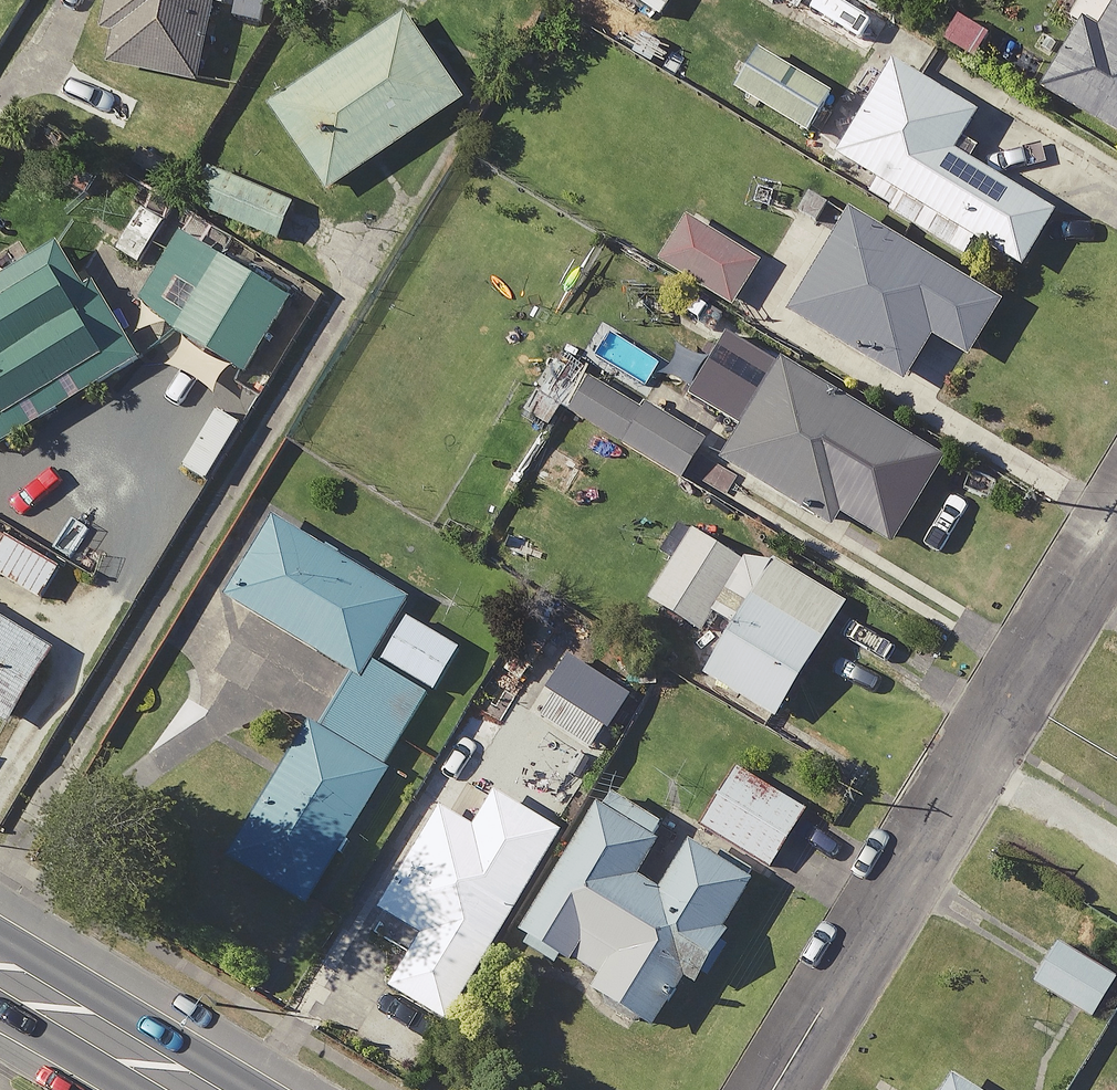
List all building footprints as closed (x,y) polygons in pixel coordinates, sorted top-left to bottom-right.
[(113,34),(127,37),(121,68),(216,86),(232,0),(120,0),(113,34)] [(236,16),(273,23),(277,0),(239,0),(236,16)] [(882,57),(905,19),(873,0),(785,0),(882,57)] [(1113,0),(1097,0),(1084,22),(1097,30),(1058,95),(1116,130),(1116,2),(1113,0)] [(474,107),(414,19),(282,108),(341,197),(474,107)] [(890,182),(878,203),(977,262),(990,241),(1038,270),(1069,218),(967,157),(991,118),(908,68),(853,160),(890,182)] [(319,215),(223,171),(207,207),(303,250),(319,215)] [(151,269),(178,223),(145,204),(118,250),(151,269)] [(770,260),(701,217),(672,264),(742,306),(770,260)] [(1011,309),(861,221),(804,319),(916,385),(943,338),(981,361),(1011,309)] [(149,306),(247,370),(237,385),(267,405),(287,375),(271,365),(310,305),(270,279),(198,232),(149,306)] [(3,254),(0,256),(0,446),(2,450),(143,362),(76,255),(24,287),(3,254)] [(695,483),(719,443),(573,356),(549,395),(695,483)] [(959,463),(795,369),(773,408),(745,391),(730,416),(757,432),(737,466),(848,530),(855,518),(909,550),(959,463)] [(423,604),(287,523),(240,601),(367,677),(334,731),(326,727),(246,862),(320,906),(471,653),(414,619),(423,604)] [(0,528),(0,570),(55,602),(73,571),(0,528)] [(856,611),(703,530),(663,605),(714,632),(723,614),(749,628),(721,682),(797,722),(856,611)] [(21,728),(66,654),(0,614),(0,715),(21,728)] [(464,1025),(554,865),(464,814),(510,731),(478,712),(397,856),(420,869),(395,913),(437,936),(405,992),(464,1025)] [(819,813),(747,770),(712,827),(785,871),(819,813)] [(647,1021),(682,1041),(771,884),(708,848),(679,898),(650,882),(680,830),(615,793),(535,935),(546,941),(538,954),(569,972),(574,963),(614,986),(609,996),(622,1004),(614,1019),(640,1034),(647,1021)] [(1058,940),(1033,980),(1100,1022),(1116,994),(1116,977),(1058,940)] [(955,1074),(945,1089),(981,1089),(955,1074)]
